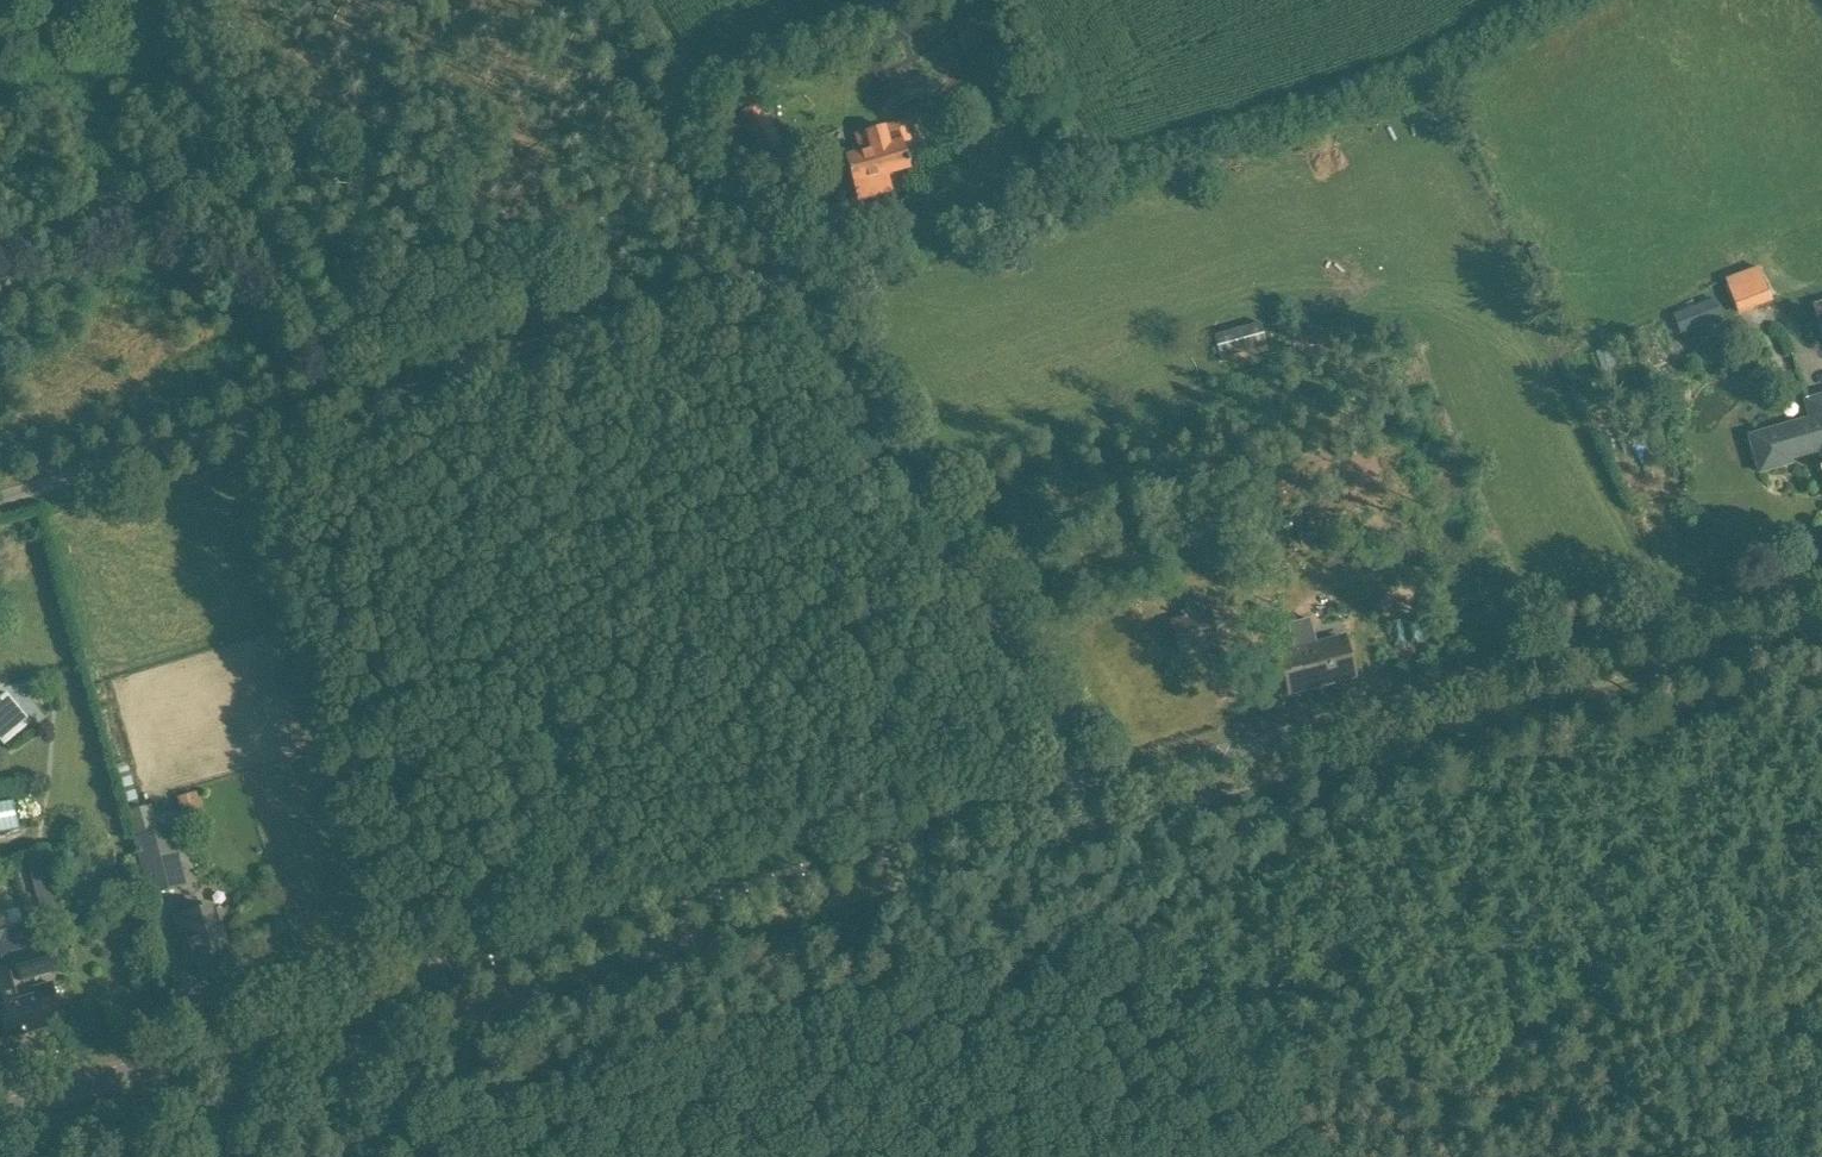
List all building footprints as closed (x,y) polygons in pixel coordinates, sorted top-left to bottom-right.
[(758,101),(739,113),(754,137),(769,162),(788,150),(773,125),(758,101)] [(913,139),(907,120),(857,134),(862,152),(847,156),(855,183),(912,166),(904,141),(913,139)] [(1739,313),(1772,301),(1759,267),(1726,279),(1739,313)] [(1672,313),(1680,334),(1723,318),(1715,297),(1672,313)] [(1222,360),(1269,348),(1263,323),(1216,335),(1222,360)] [(1806,399),(1811,418),(1749,435),(1760,472),(1792,463),(1789,454),(1821,444),(1821,395),(1806,399)] [(1181,654),(1218,644),(1207,605),(1181,612),(1183,618),(1172,622),(1181,654)] [(1349,652),(1346,638),(1317,645),(1316,640),(1279,649),(1284,669),(1290,692),(1355,675),(1349,652)] [(0,701),(0,730),(8,741),(32,724),(15,703),(6,710),(0,701)] [(141,808),(130,766),(117,770),(135,837),(134,837),(150,895),(187,885),(171,827),(159,831),(152,805),(141,808)] [(218,931),(211,907),(177,917),(191,966),(199,963),(204,981),(235,972),(223,930),(218,931)] [(42,945),(14,954),(16,962),(16,963),(21,979),(30,976),(53,970),(72,964),(64,939),(46,944),(42,945)] [(0,1010),(9,1038),(48,1026),(44,1014),(60,1009),(54,986),(52,981),(33,987),(34,992),(20,996),(15,980),(10,981),(5,966),(4,966),(0,968),(0,1010)]
